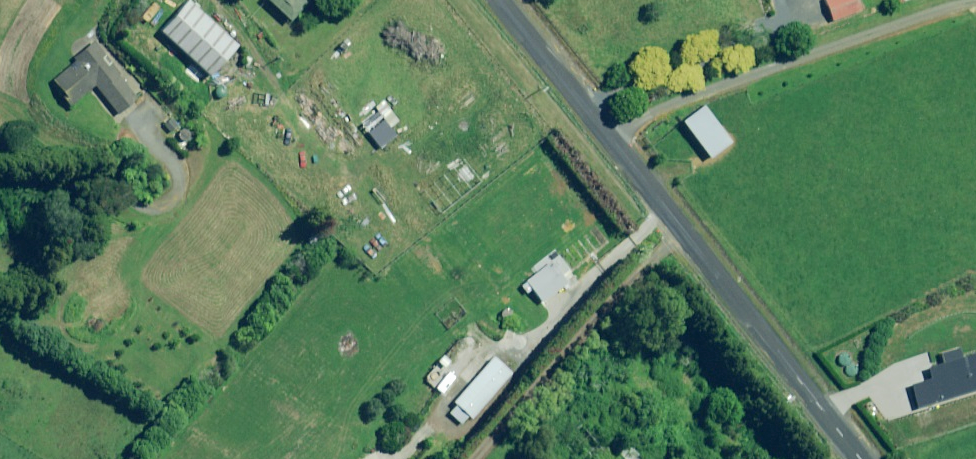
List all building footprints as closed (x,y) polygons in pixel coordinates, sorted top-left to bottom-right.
[(288,21),(308,0),(266,0),(288,21)] [(856,0),(823,0),(831,22),(860,10),(856,0)] [(236,46),(186,1),(158,32),(208,77),(236,46)] [(62,97),(60,99),(67,108),(94,87),(116,116),(138,99),(110,63),(106,66),(101,59),(105,56),(93,41),(47,78),(62,97)] [(384,145),(395,136),(388,127),(397,119),(386,105),(365,122),(384,145)] [(728,143),(700,107),(680,122),(708,159),(728,143)] [(567,284),(550,262),(520,286),(526,294),(531,290),(542,304),(567,284)] [(957,355),(955,347),(938,352),(941,361),(925,367),(928,378),(909,384),(917,408),(975,390),(975,364),(972,351),(957,355)] [(511,374),(493,358),(453,403),(457,407),(450,415),(464,427),(511,374)] [(368,450),(360,458),(377,458),(368,450)]
